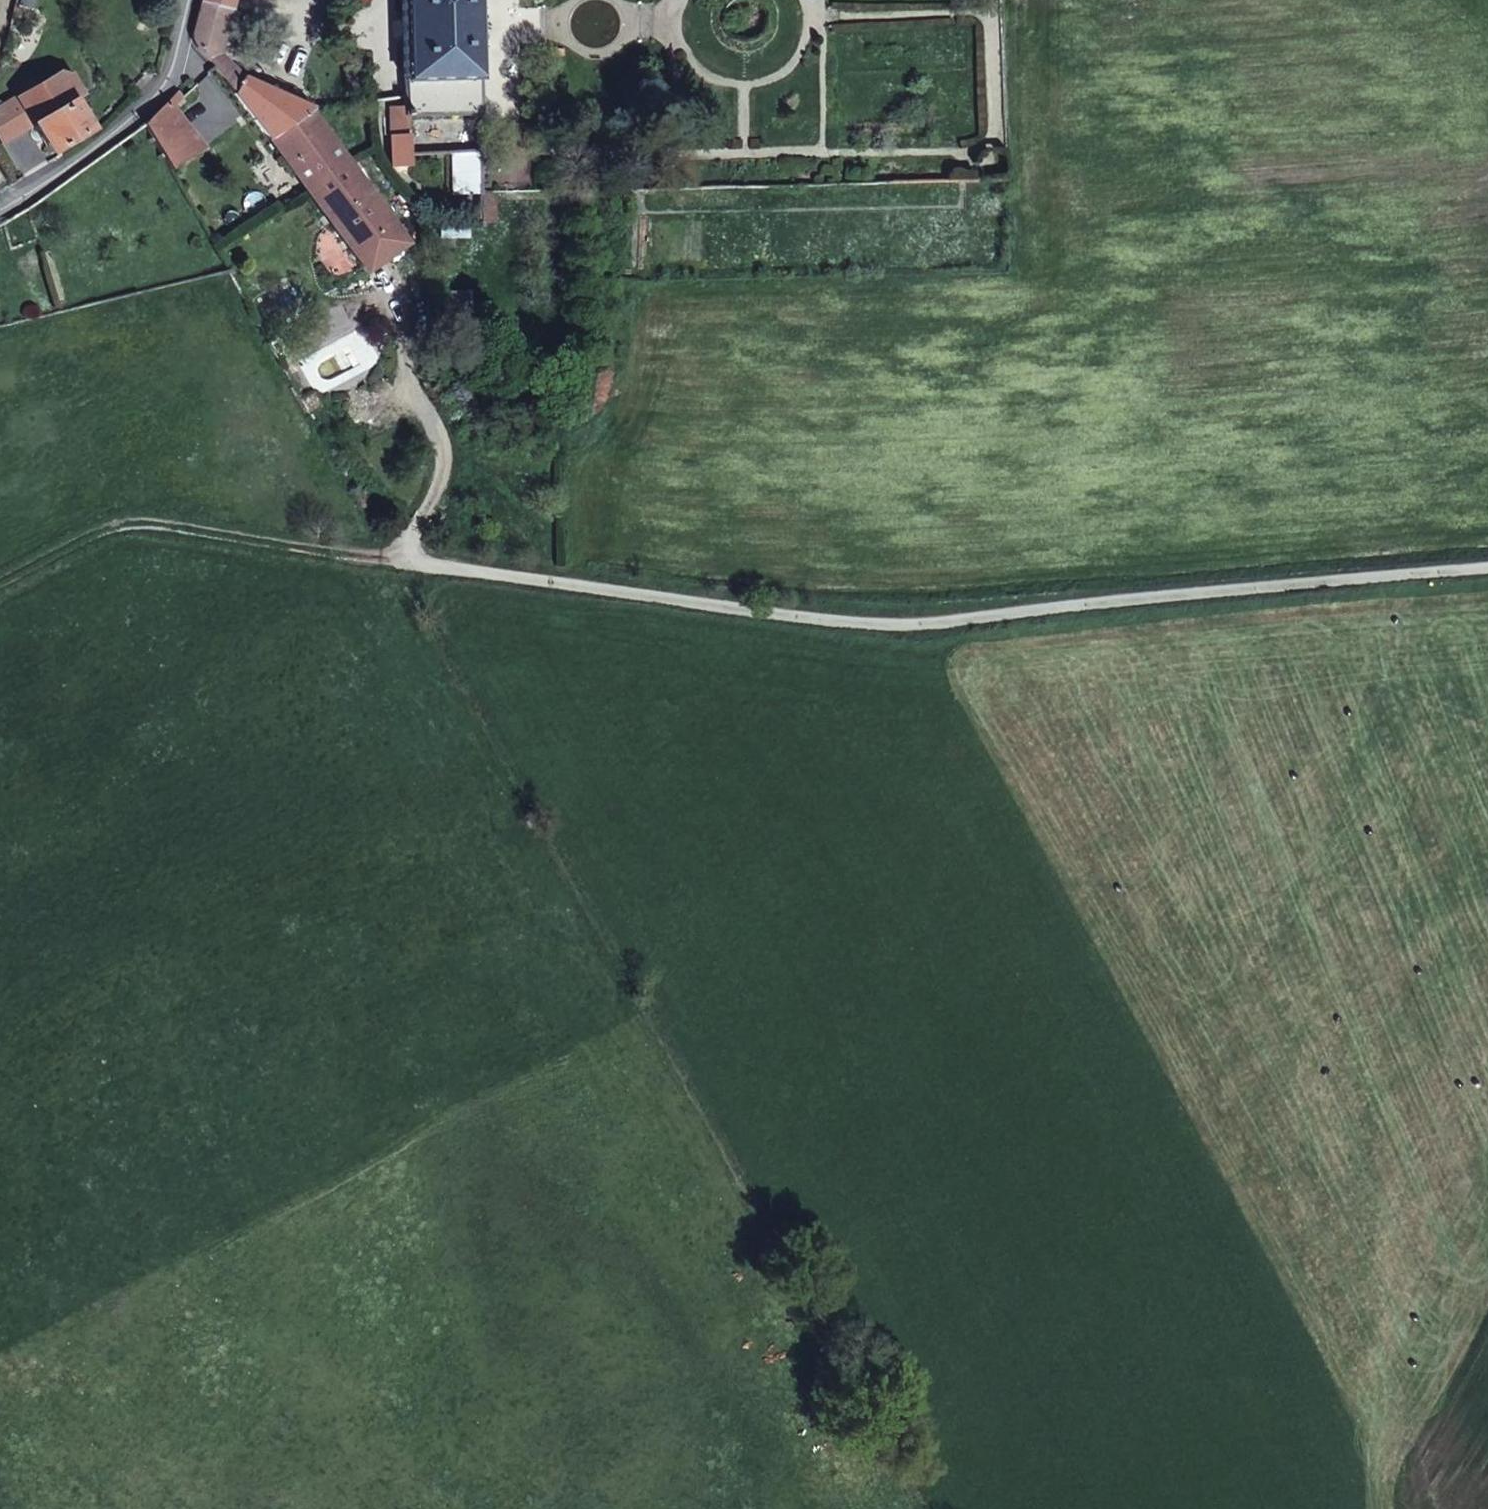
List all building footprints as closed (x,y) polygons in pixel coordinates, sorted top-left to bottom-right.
[(214,84),(217,88),(247,126),(264,147),(267,151),(308,119),(247,88),(241,80),(227,54),(243,0),(210,0),(198,41),(214,84)] [(411,106),(412,127),(478,126),(477,0),(408,0),(411,106)] [(8,144),(39,125),(62,149),(99,126),(81,98),(89,93),(77,73),(65,70),(0,111),(0,136),(8,144)] [(217,88),(214,84),(207,87),(212,92),(217,88)] [(197,149),(162,106),(139,130),(167,175),(197,149)] [(341,167),(308,119),(267,151),(287,177),(301,196),(310,189),(341,167)] [(356,190),(341,167),(310,189),(301,196),(365,281),(403,254),(388,233),(382,224),(356,190)]
